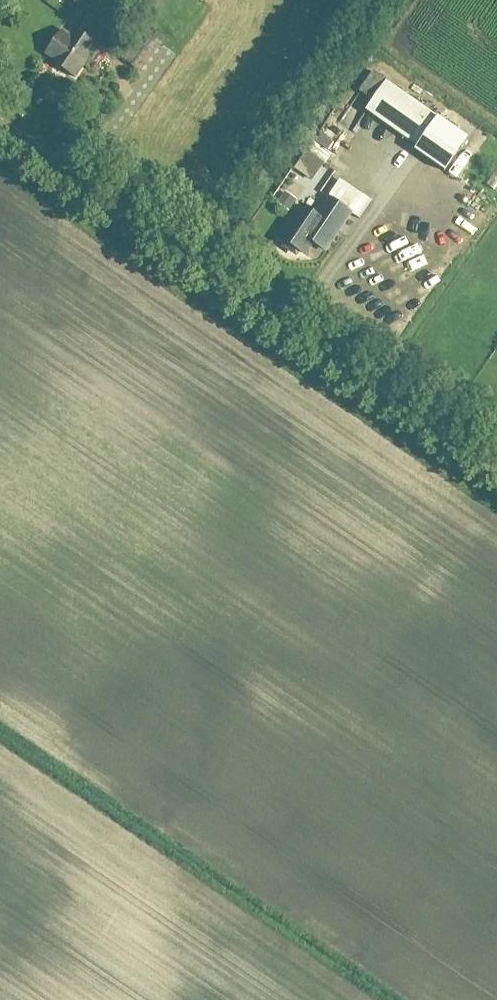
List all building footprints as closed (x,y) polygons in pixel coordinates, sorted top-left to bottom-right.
[(77,78),(100,45),(87,36),(98,20),(85,11),(71,31),(65,27),(48,53),(59,61),(57,64),(77,78)] [(440,117),(374,71),(361,91),(374,100),(367,110),(419,146),(416,149),(447,171),(470,138),(440,117)] [(330,193),(365,212),(374,195),(339,177),(330,193)] [(351,212),(329,197),(316,215),(301,205),(280,236),(288,242),(286,244),(287,247),(295,253),(298,252),(300,250),(305,253),(313,241),(326,250),(351,212)]
